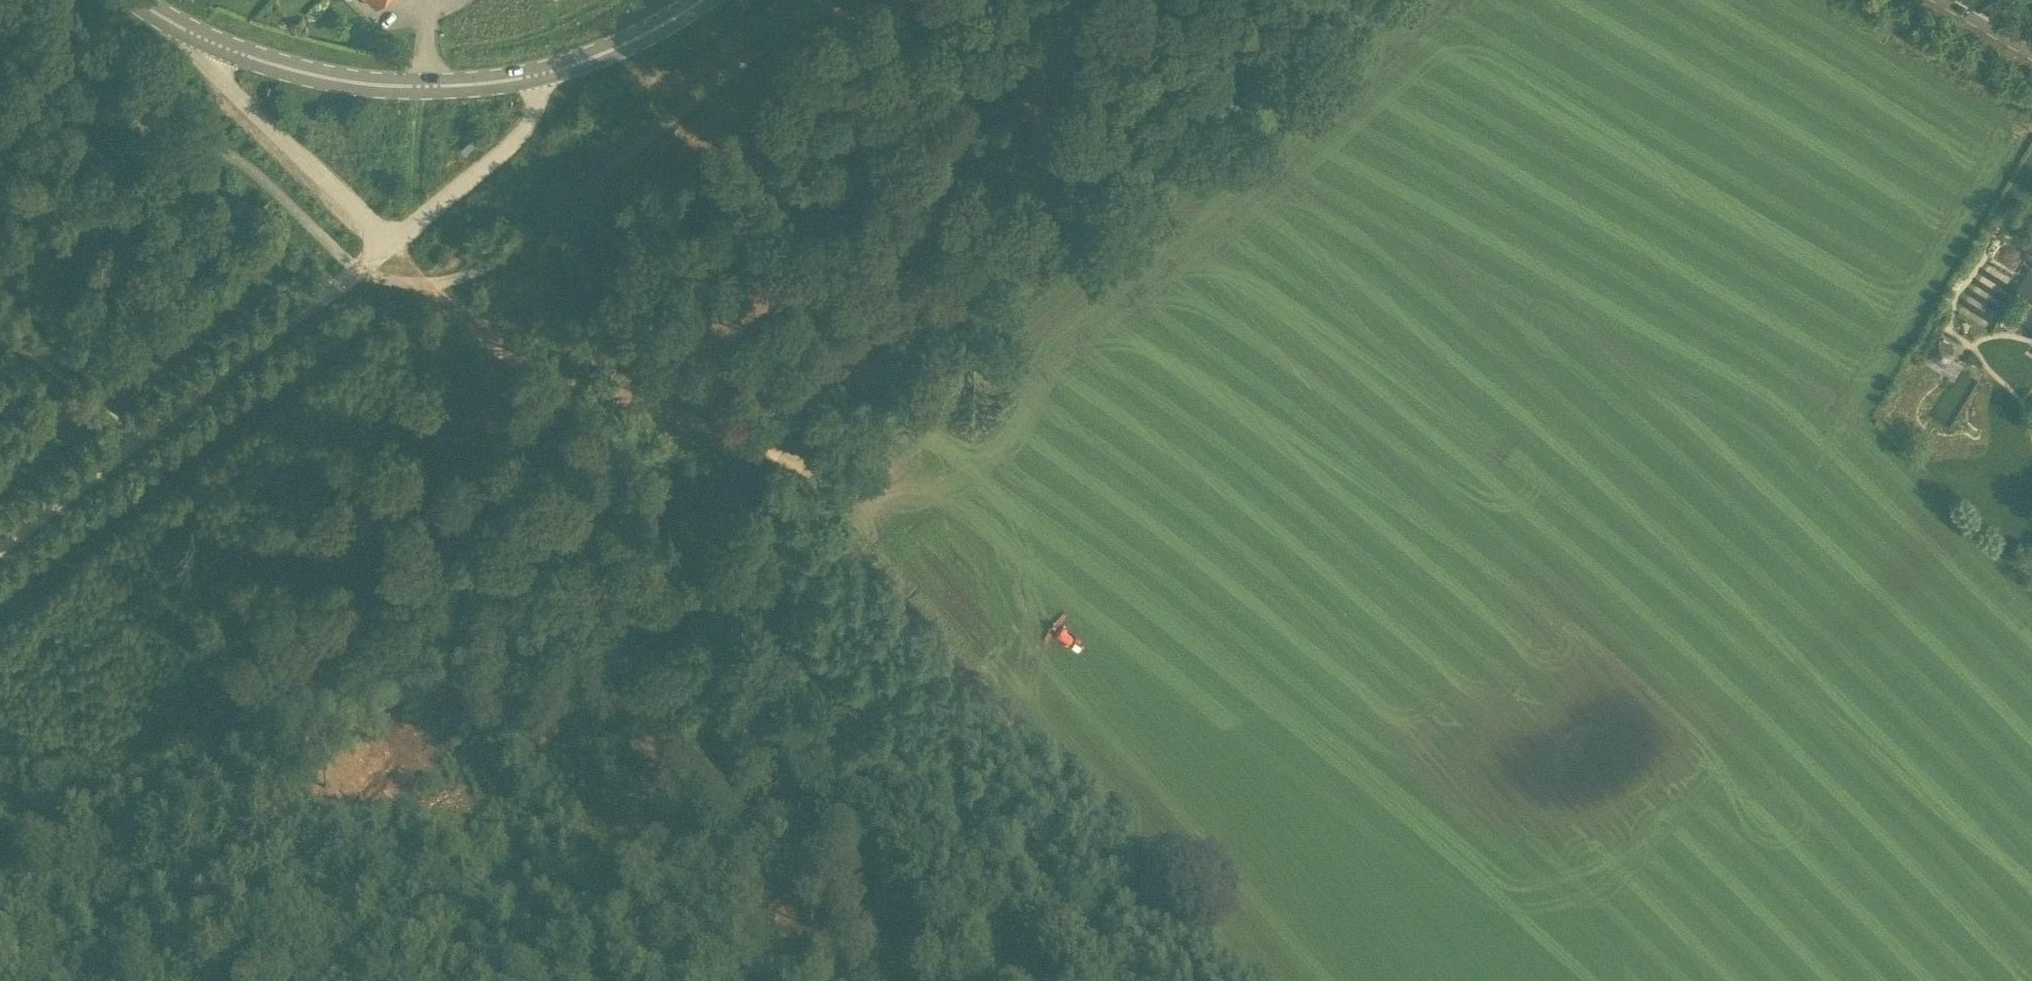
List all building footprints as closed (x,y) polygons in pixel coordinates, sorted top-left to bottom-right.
[(2031,297),(2031,268),(2018,288),(2031,297)] [(1975,271),(1959,306),(1992,321),(2008,286),(1975,271)]
